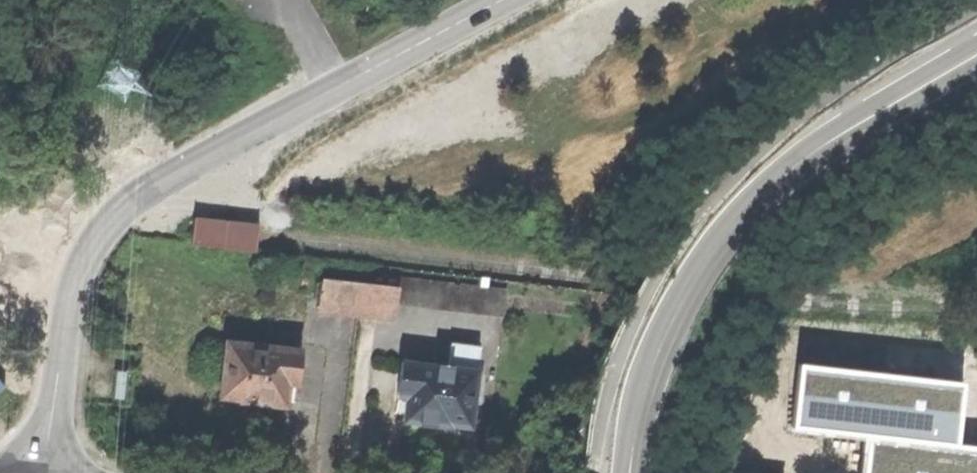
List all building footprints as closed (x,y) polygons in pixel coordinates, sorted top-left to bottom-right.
[(222,250),(254,253),(255,238),(256,225),(208,221),(192,220),(189,248),(222,250)] [(448,283),(448,294),(435,294),(435,308),(475,307),(475,297),(464,297),(464,283),(448,283)] [(322,318),(396,325),(399,294),(325,287),(322,318)] [(227,354),(222,405),(242,407),(241,415),(262,417),(284,419),(286,394),(299,395),(302,361),(227,354)] [(869,435),(961,444),(968,383),(802,366),(796,427),(869,435)] [(407,406),(405,430),(427,432),(447,434),(448,429),(474,432),(479,383),(402,376),(399,405),(407,406)] [(119,378),(118,410),(134,410),(135,378),(119,378)] [(961,444),(869,435),(865,472),(976,472),(976,446),(961,444)]
